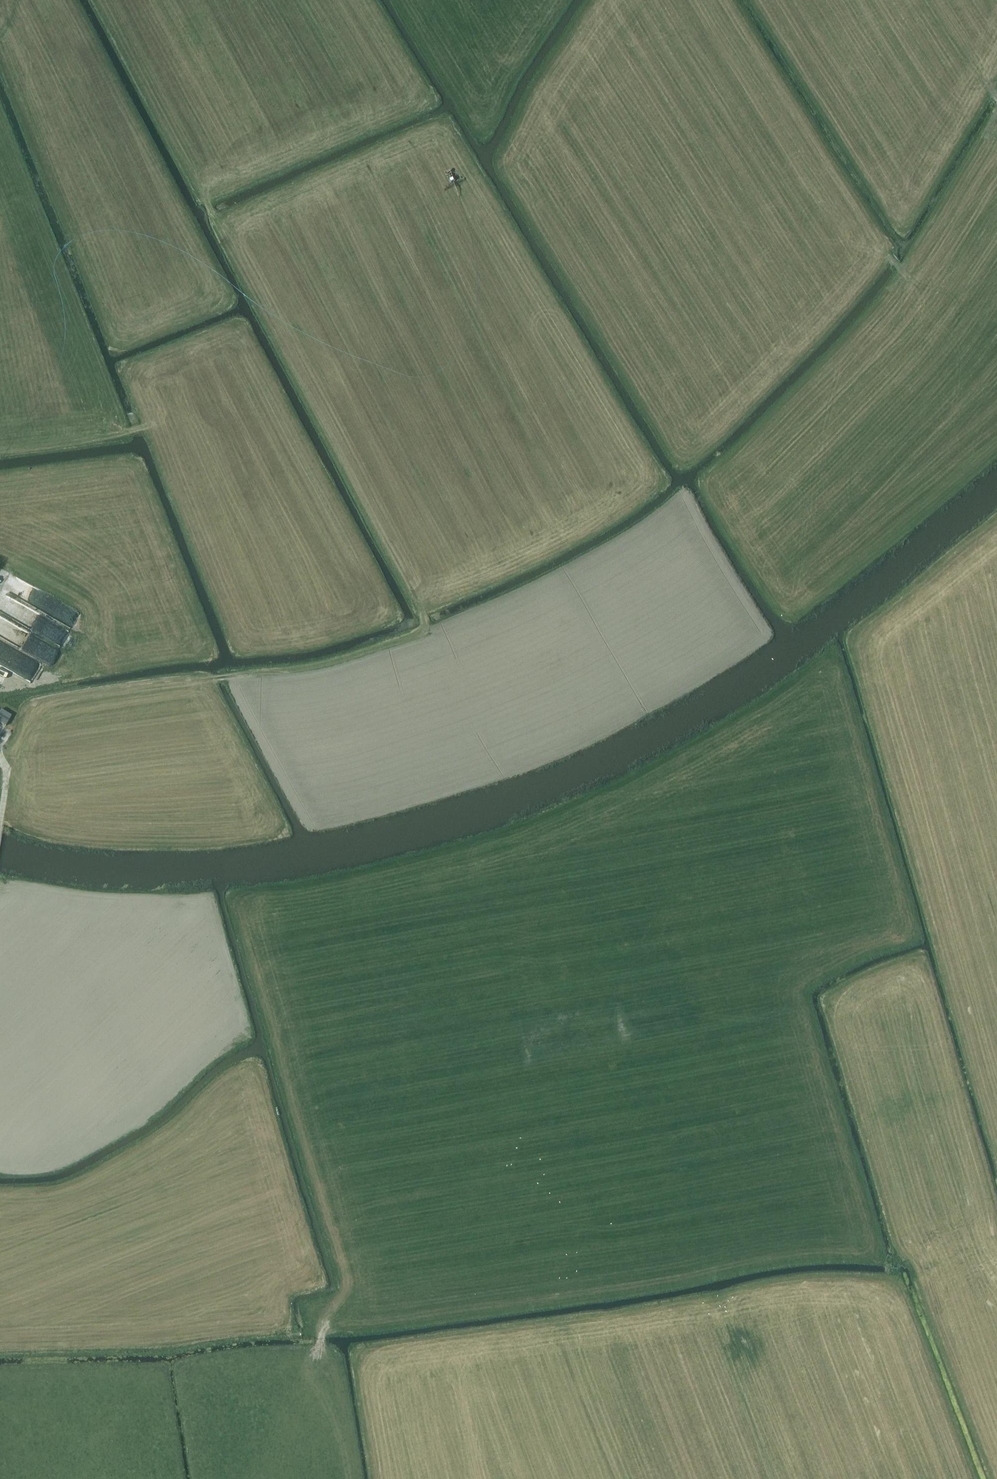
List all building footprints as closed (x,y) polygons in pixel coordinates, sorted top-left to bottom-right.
[(75,655),(84,638),(32,610),(22,628),(75,655)] [(41,660),(4,647),(4,646),(0,645),(0,662),(36,674),(41,660)]
